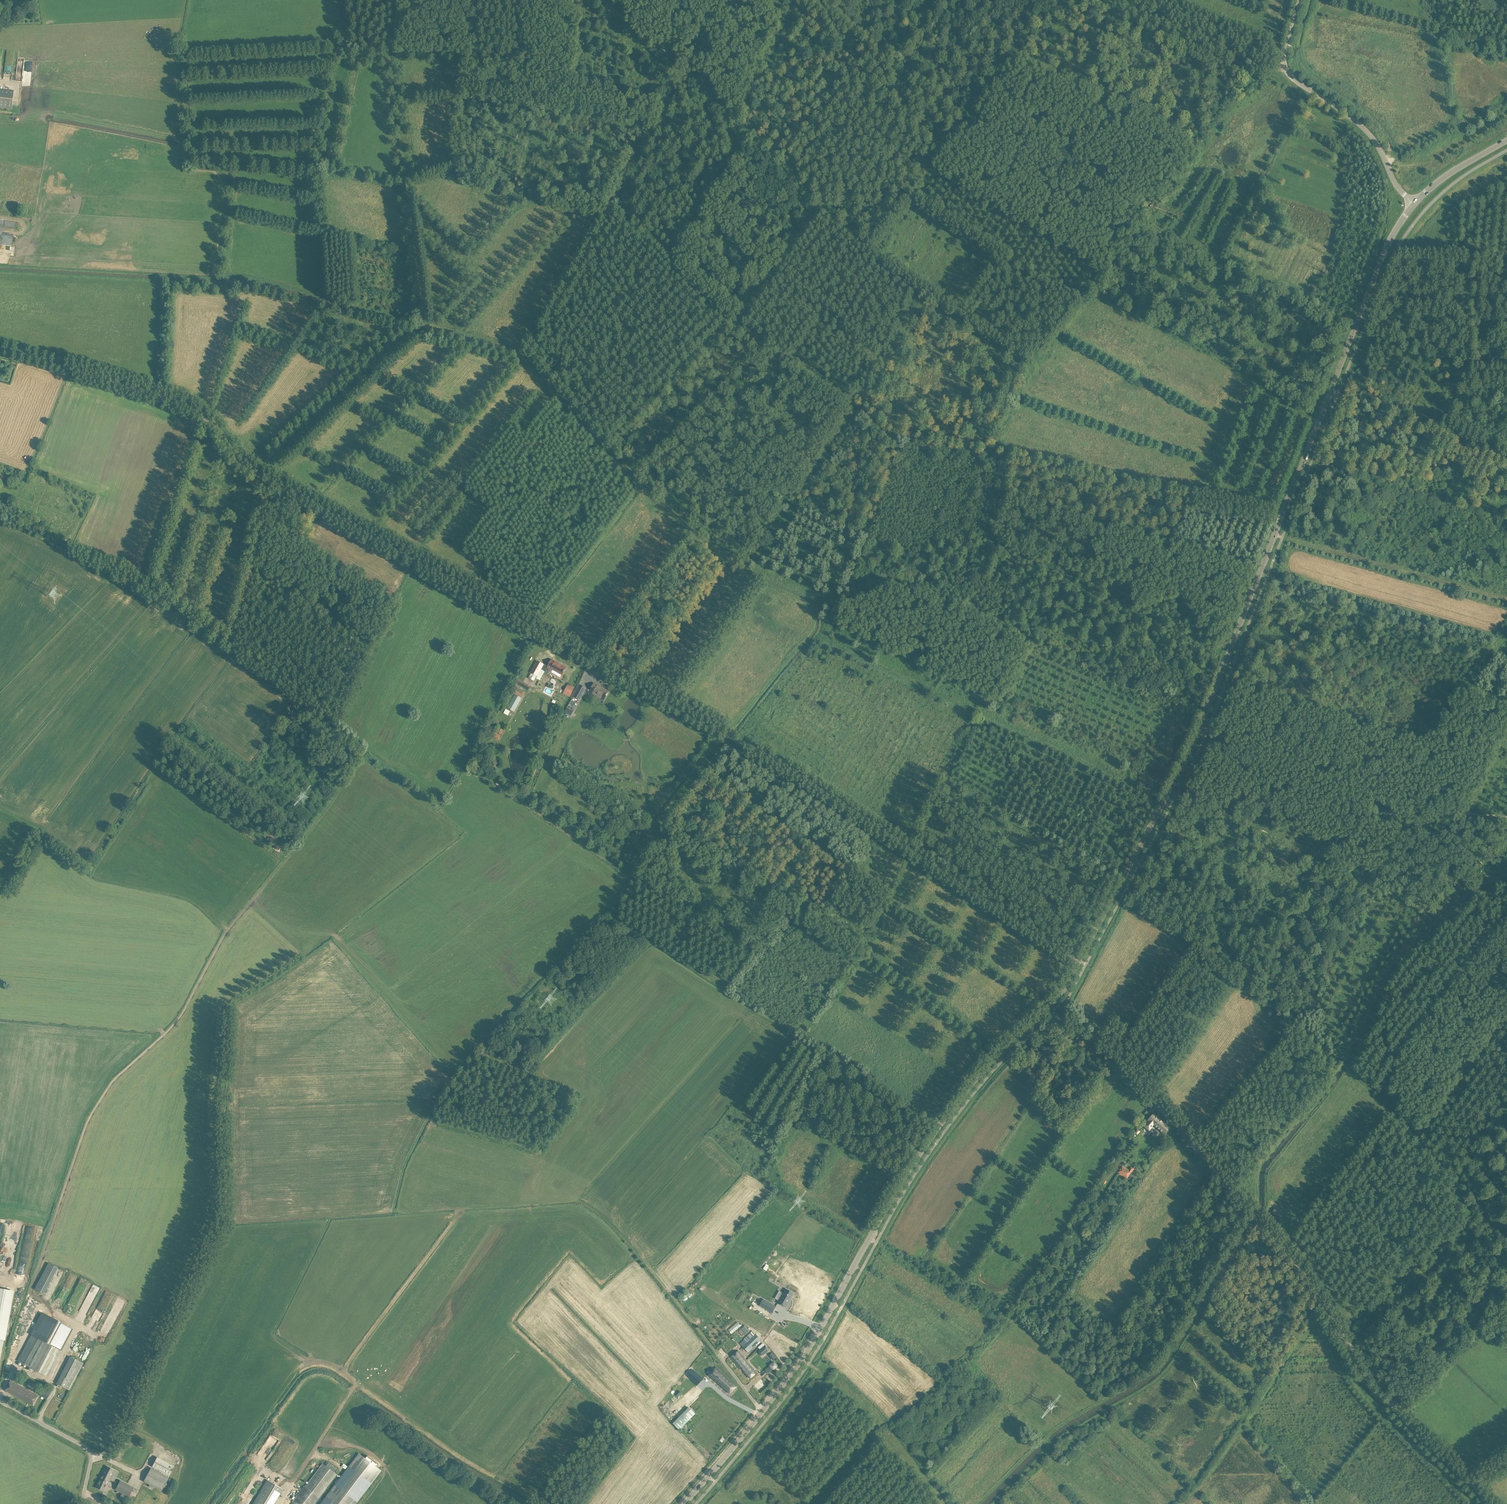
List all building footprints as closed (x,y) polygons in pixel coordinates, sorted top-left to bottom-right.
[(12,109),(14,90),(0,89),(0,108),(12,109)] [(16,223),(4,221),(3,228),(15,230),(16,223)] [(2,233),(0,245),(11,246),(13,235),(2,233)] [(552,660),(547,668),(551,670),(552,669),(562,675),(566,667),(552,660)] [(531,673),(537,676),(543,664),(538,661),(537,661),(531,673)] [(518,684),(528,690),(530,687),(519,681),(518,684)] [(594,683),(590,691),(594,693),(605,698),(609,691),(594,683)] [(565,690),(563,694),(569,697),(571,694),(574,687),(568,684),(565,690)] [(574,696),(580,699),(586,688),(580,685),(574,696)] [(515,694),(507,708),(513,712),(514,712),(521,698),(515,694)] [(567,708),(565,712),(571,716),(574,711),(567,708)] [(491,737),(498,740),(500,735),(494,732),(491,737)] [(1153,1114),(1148,1120),(1148,1121),(1144,1126),(1149,1130),(1153,1125),(1165,1135),(1170,1128),(1153,1114)] [(1118,1172),(1119,1173),(1128,1179),(1134,1170),(1128,1165),(1126,1168),(1123,1166),(1118,1172)] [(1275,1208),(1270,1212),(1278,1220),(1282,1216),(1275,1208)] [(46,1262),(34,1290),(44,1294),(56,1266),(46,1262)] [(1,1340),(10,1290),(0,1288),(0,1340),(1,1340)] [(682,1296),(685,1299),(692,1293),(688,1289),(682,1296)] [(779,1301),(778,1303),(786,1307),(791,1299),(790,1299),(794,1293),(786,1289),(784,1293),(783,1293),(783,1294),(781,1297),(779,1301)] [(763,1300),(759,1305),(772,1313),(776,1307),(763,1300)] [(43,1313),(31,1335),(45,1342),(31,1368),(44,1375),(69,1327),(43,1313)] [(732,1334),(741,1326),(738,1322),(728,1330),(732,1334)] [(744,1344),(742,1346),(748,1352),(750,1350),(761,1340),(755,1333),(744,1344)] [(31,1335),(17,1361),(31,1368),(45,1342),(31,1335)] [(769,1350),(765,1345),(758,1351),(762,1356),(769,1350)] [(757,1372),(749,1363),(739,1350),(731,1357),(741,1370),(743,1369),(745,1371),(744,1371),(750,1378),(757,1372)] [(57,1384),(69,1390),(83,1363),(71,1357),(62,1375),(57,1384)] [(770,1365),(765,1370),(768,1374),(773,1369),(777,1366),(774,1362),(770,1365)] [(716,1367),(709,1375),(730,1394),(737,1386),(716,1367)] [(695,1372),(689,1378),(690,1379),(697,1385),(703,1379),(695,1372)] [(6,1390),(33,1405),(38,1396),(10,1381),(6,1390)] [(42,1389),(39,1396),(47,1399),(50,1393),(42,1389)] [(673,1423),(679,1430),(695,1414),(689,1407),(673,1423)] [(270,1442),(271,1440),(277,1444),(282,1435),(274,1430),(267,1440),(270,1442)] [(265,1443),(257,1454),(265,1459),(270,1452),(267,1450),(270,1446),(265,1443)] [(381,1470),(376,1466),(378,1464),(367,1455),(365,1458),(359,1453),(320,1503),(356,1503),(381,1470)] [(337,1474),(323,1464),(306,1487),(304,1486),(292,1502),(293,1503),(292,1503),(314,1503),(337,1474)] [(115,1470),(107,1466),(96,1487),(104,1491),(115,1470)] [(166,1488),(169,1484),(166,1483),(169,1477),(151,1468),(144,1481),(162,1491),(164,1487),(166,1488)] [(130,1494),(132,1491),(134,1487),(121,1480),(116,1489),(129,1497),(129,1496),(130,1497),(131,1495),(130,1494)] [(283,1489),(268,1480),(254,1503),(274,1503),(283,1489)]
